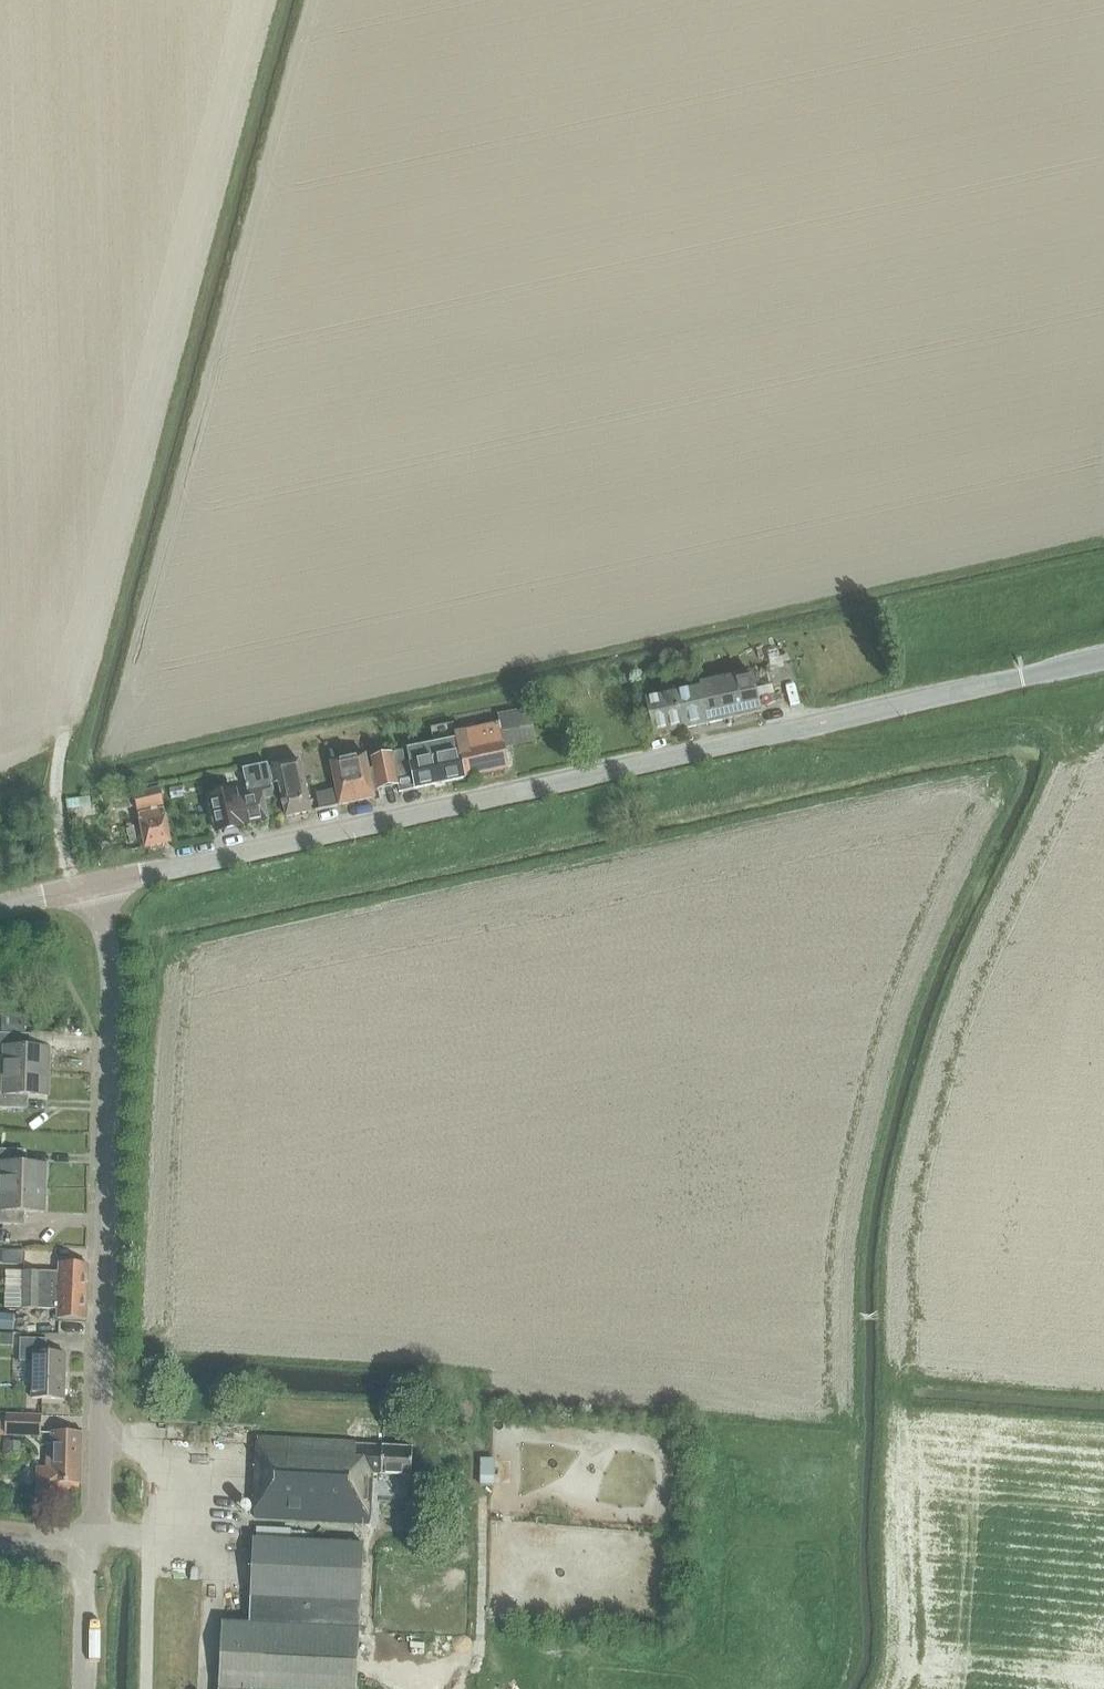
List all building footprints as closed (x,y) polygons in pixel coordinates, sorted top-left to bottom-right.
[(757,671),(761,695),(800,688),(796,665),(757,671)] [(681,730),(760,713),(751,674),(699,685),(699,689),(672,695),(681,730)] [(653,737),(681,730),(672,695),(645,701),(653,737)] [(532,741),(531,732),(527,713),(497,719),(499,725),(455,735),(456,740),(408,751),(410,764),(405,765),(402,753),(394,755),(402,792),(415,789),(508,769),(503,747),(532,741)] [(335,788),(339,804),(339,806),(374,799),(372,792),(397,785),(399,793),(402,792),(394,755),(371,760),(373,770),(368,771),(365,757),(330,764),(335,788)] [(286,818),(310,812),(300,763),(270,769),(274,785),(278,784),(286,818)] [(245,790),(208,798),(214,823),(216,832),(261,823),(268,821),(263,800),(274,797),(271,785),(267,766),(241,771),(245,790)] [(164,805),(160,787),(133,792),(137,810),(164,805)] [(316,793),(319,808),(339,804),(335,788),(316,793)] [(91,811),(90,799),(80,801),(82,812),(91,811)] [(170,843),(166,823),(163,809),(138,815),(146,848),(170,843)] [(8,831),(1,833),(1,835),(0,835),(0,860),(10,857),(7,849),(13,848),(8,831)] [(2,1011),(1,1032),(25,1033),(26,1012),(2,1011)] [(48,1048),(22,1048),(22,1035),(0,1034),(0,1057),(4,1057),(3,1071),(48,1072),(48,1048)] [(48,1072),(3,1071),(3,1085),(0,1085),(0,1108),(21,1109),(21,1096),(47,1096),(48,1072)] [(45,1165),(19,1164),(19,1151),(0,1150),(0,1173),(1,1173),(0,1187),(44,1189),(45,1165)] [(44,1189),(0,1187),(0,1197),(0,1224),(17,1225),(18,1212),(43,1213),(44,1189)] [(25,1250),(2,1249),(1,1264),(24,1265),(25,1250)] [(87,1293),(88,1265),(61,1263),(61,1273),(24,1271),(23,1290),(87,1293)] [(86,1321),(87,1293),(23,1290),(22,1309),(59,1311),(59,1319),(86,1321)] [(15,1315),(0,1314),(0,1330),(14,1331),(15,1315)] [(0,1333),(0,1345),(13,1346),(13,1334),(0,1333)] [(65,1399),(65,1354),(46,1354),(46,1340),(19,1339),(18,1361),(32,1361),(32,1398),(65,1399)] [(5,1437),(5,1436),(41,1437),(41,1415),(6,1414),(5,1414),(0,1414),(0,1437),(5,1437)] [(36,1467),(35,1497),(67,1497),(67,1487),(74,1487),(74,1483),(81,1483),(82,1483),(83,1459),(83,1434),(82,1434),(75,1434),(75,1427),(60,1427),(59,1434),(50,1434),(50,1445),(48,1445),(48,1458),(48,1467),(36,1467)] [(412,1476),(413,1449),(356,1446),(357,1443),(259,1439),(254,1518),(370,1524),(373,1474),(412,1476)] [(8,1440),(7,1450),(21,1450),(21,1440),(8,1440)] [(363,1545),(252,1540),(248,1624),(220,1623),(218,1688),(356,1688),(363,1545)]
